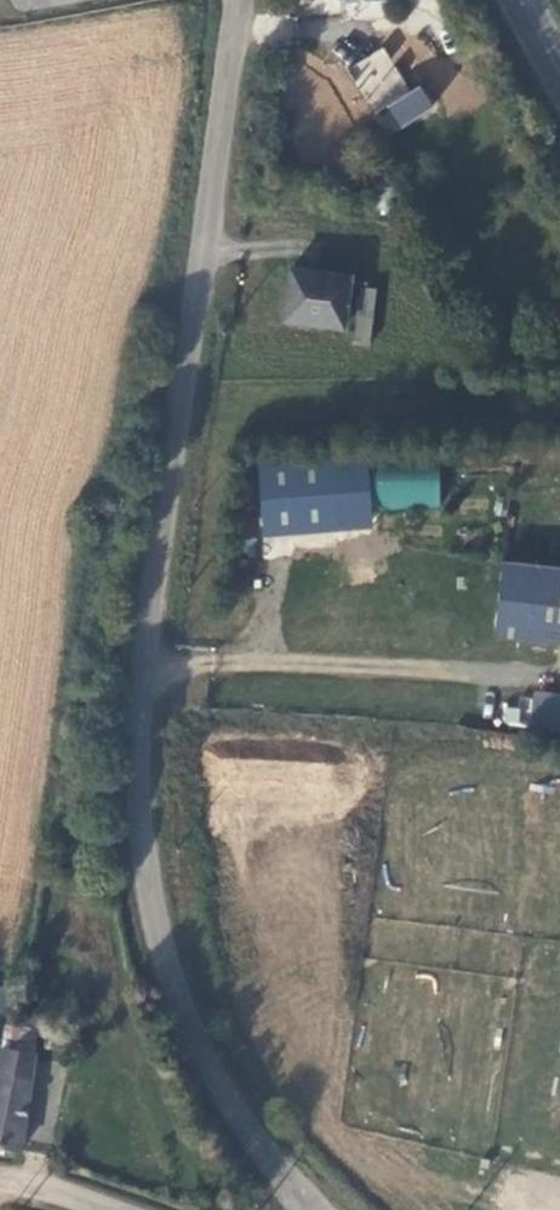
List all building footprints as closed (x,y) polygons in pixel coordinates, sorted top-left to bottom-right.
[(384,46),(347,71),(376,115),(414,91),(384,46)] [(273,259),(267,311),(325,319),(332,266),(273,259)] [(340,281),(333,337),(348,339),(355,283),(340,281)] [(330,458),(256,462),(260,532),(333,528),(330,458)] [(375,507),(438,507),(438,466),(375,466),(375,507)] [(499,561),(491,637),(559,645),(559,568),(499,561)] [(534,692),(530,728),(559,732),(559,695),(534,692)] [(551,1000),(556,937),(500,933),(495,995),(551,1000)] [(32,1032),(0,1028),(0,1151),(4,1152),(32,1032)]
